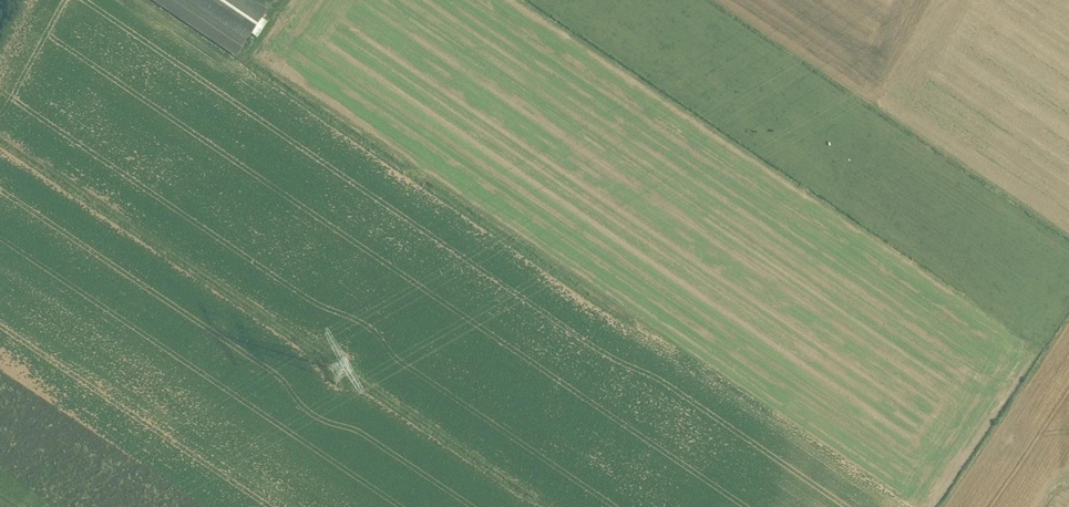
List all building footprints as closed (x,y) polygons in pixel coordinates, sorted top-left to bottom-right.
[(236,56),(251,33),(257,37),(268,21),(262,18),(267,9),(254,0),(152,0),(236,56)]
